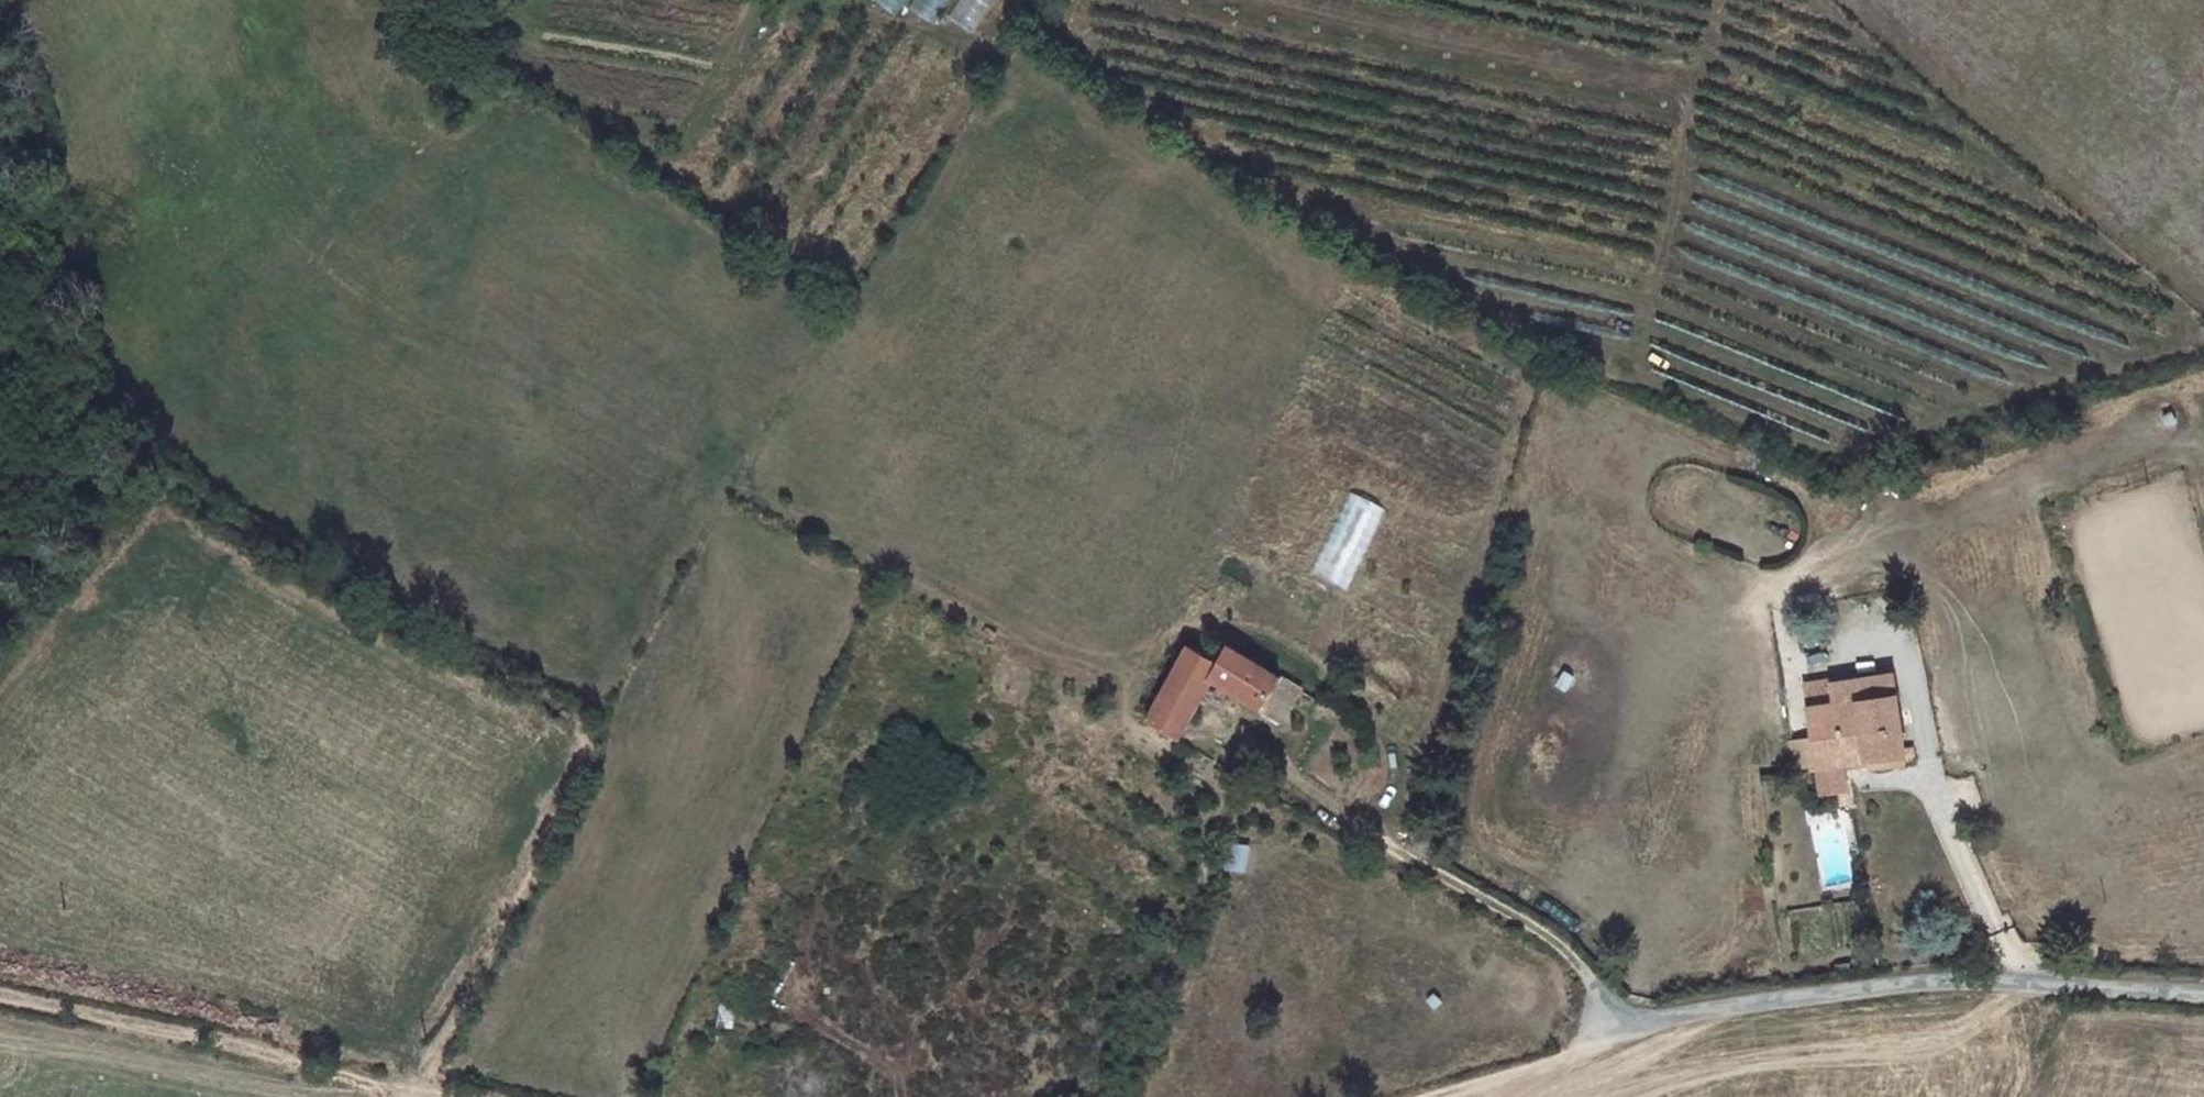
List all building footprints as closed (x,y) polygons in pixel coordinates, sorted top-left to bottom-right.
[(895,15),(906,0),(874,0),(895,15)] [(909,8),(936,26),(953,0),(915,0),(909,8)] [(997,0),(962,0),(950,20),(977,36),(997,0)] [(1146,724),(1179,744),(1214,682),(1266,710),(1272,698),(1281,679),(1228,650),(1221,663),(1189,646),(1146,724)] [(1904,749),(1892,677),(1839,685),(1843,705),(1810,711),(1814,741),(1822,793),(1834,791),(1847,790),(1844,766),(1902,758),(1904,766),(1916,765),(1914,748),(1904,749)] [(1281,679),(1272,698),(1290,708),(1300,689),(1281,679)] [(1807,691),(1810,711),(1843,705),(1839,685),(1807,691)] [(1807,736),(1786,740),(1792,773),(1813,769),(1807,736)] [(1848,798),(1847,790),(1834,791),(1835,802),(1838,805),(1841,807),(1844,805),(1845,803),(1848,798)]
